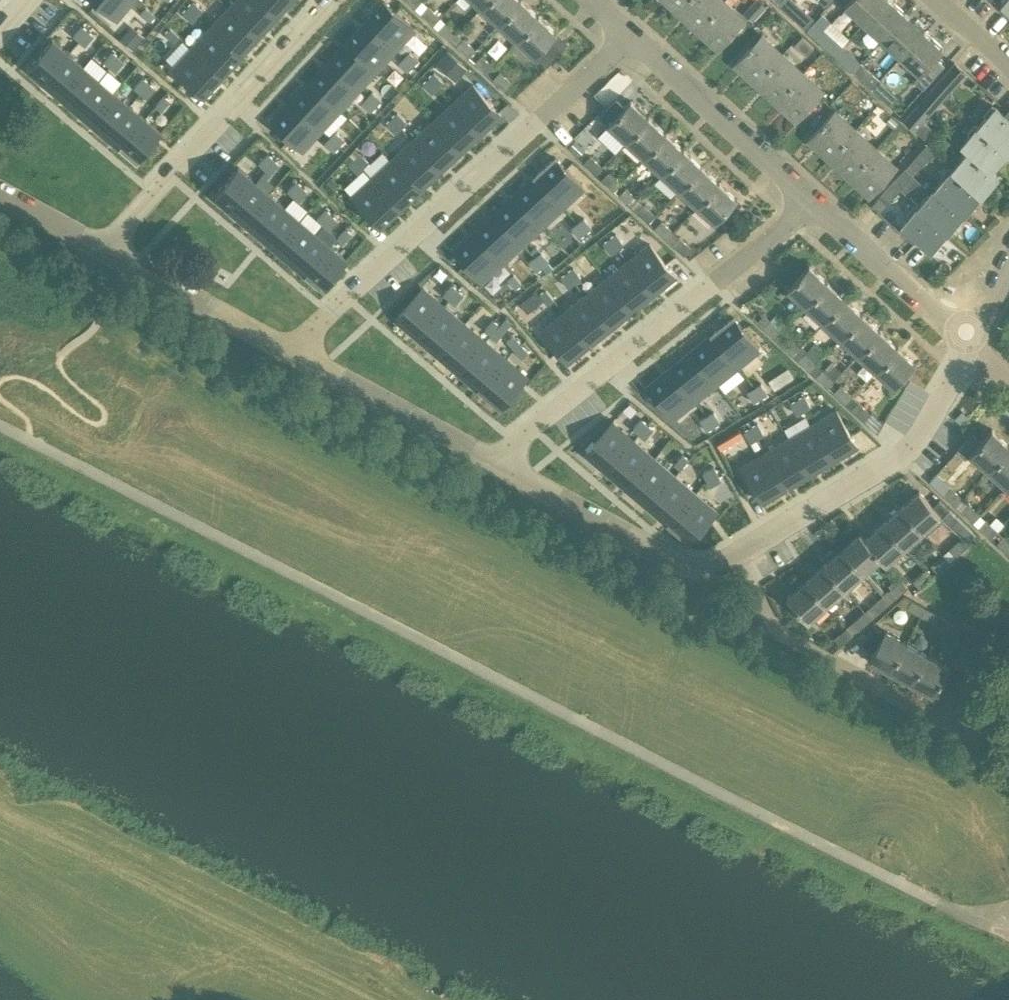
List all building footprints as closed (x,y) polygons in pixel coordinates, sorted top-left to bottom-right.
[(117,19),(133,0),(94,0),(117,19)] [(261,0),(236,0),(229,8),(259,36),(278,16),(261,0)] [(292,0),(261,0),(278,16),(292,0)] [(422,1),(421,0),(406,0),(415,8),(422,1)] [(482,7),(499,23),(521,0),(488,0),(482,7)] [(499,23),(517,39),(539,15),(522,0),(521,0),(499,23)] [(689,0),(664,0),(678,12),(689,0)] [(678,12),(698,31),(727,0),(726,0),(689,0),(678,12)] [(727,0),(698,31),(719,50),(747,20),(727,0)] [(743,12),(753,21),(767,6),(760,0),(754,0),(743,12)] [(885,0),(850,0),(846,5),(864,23),(885,0)] [(892,0),(885,0),(864,23),(883,40),(907,14),(892,0)] [(1001,3),(1008,10),(1008,0),(1003,0),(1001,3)] [(203,9),(193,1),(188,7),(197,15),(203,9)] [(414,29),(384,1),(365,21),(395,49),(414,29)] [(422,1),(415,8),(433,25),(440,17),(422,1)] [(150,21),(155,15),(146,7),(141,13),(150,21)] [(197,15),(188,7),(183,14),(192,21),(197,15)] [(259,36),(229,8),(211,28),(241,56),(259,36)] [(815,19),(806,11),(797,21),(806,29),(815,19)] [(834,55),(843,46),(824,29),(830,22),(822,14),(807,30),(834,55)] [(926,31),(907,14),(883,40),(902,57),(926,31)] [(539,15),(517,39),(535,56),(557,32),(539,15)] [(460,35),(440,17),(433,25),(453,42),(460,35)] [(395,49),(365,21),(347,41),(377,69),(395,49)] [(80,40),(88,31),(81,25),(74,35),(80,40)] [(134,49),(145,36),(133,26),(122,39),(134,49)] [(180,36),(170,28),(165,34),(174,42),(180,36)] [(241,56),(211,28),(192,48),(222,76),(241,56)] [(86,45),(94,36),(88,31),(80,40),(86,45)] [(945,49),(926,31),(902,57),(918,72),(912,78),(922,87),(944,63),(938,57),(945,49)] [(756,84),(784,53),(764,34),(735,65),(756,84)] [(803,37),(795,45),(807,55),(814,47),(803,37)] [(468,57),(475,49),(463,38),(456,46),(468,57)] [(46,80),(69,53),(53,39),(30,66),(46,80)] [(377,69),(347,41),(328,61),(358,89),(377,69)] [(861,63),(843,46),(834,55),(853,72),(861,63)] [(222,76),(192,48),(173,68),(203,96),(222,76)] [(475,49),(468,57),(486,73),(493,66),(475,49)] [(448,50),(436,63),(446,72),(458,59),(448,50)] [(118,57),(112,51),(104,61),(110,66),(118,57)] [(419,60),(410,51),(404,57),(413,66),(419,60)] [(61,93),(84,66),(69,53),(46,80),(61,93)] [(805,72),(784,53),(756,84),(776,103),(805,72)] [(124,62),(118,57),(110,66),(116,71),(124,62)] [(413,66),(404,57),(398,64),(407,72),(413,66)] [(358,89),(328,61),(310,81),(340,109),(358,89)] [(934,81),(947,93),(966,72),(953,61),(934,81)] [(861,63),(853,72),(872,90),(881,81),(861,63)] [(76,106),(99,79),(84,66),(61,93),(76,106)] [(493,66),(486,73),(505,91),(512,83),(493,66)] [(443,81),(434,72),(429,79),(437,87),(443,81)] [(826,91),(805,72),(776,103),(797,122),(826,91)] [(148,83),(142,77),(134,87),(141,92),(148,83)] [(91,119),(114,92),(99,79),(76,106),(91,119)] [(432,93),(437,87),(429,79),(423,85),(432,93)] [(340,109),(310,81),(291,101),(321,129),(340,109)] [(881,81),(872,90),(891,107),(899,97),(881,81)] [(947,93),(934,81),(915,102),(917,104),(928,114),(947,93)] [(147,97),(155,88),(148,83),(141,92),(147,97)] [(501,115),(473,84),(453,103),(481,134),(501,115)] [(382,100),(373,91),(367,97),(376,106),(382,100)] [(106,132),(130,105),(114,92),(91,119),(106,132)] [(170,101),(164,96),(156,105),(162,110),(170,101)] [(376,106),(367,97),(361,103),(370,112),(376,106)] [(632,100),(625,107),(615,98),(598,115),(609,125),(609,124),(627,141),(650,116),(632,100)] [(302,150),(321,129),(291,101),(272,122),(302,150)] [(481,134),(453,103),(433,122),(461,152),(481,134)] [(924,121),(930,116),(928,114),(917,104),(904,119),(925,138),(933,129),(924,121)] [(122,145),(145,117),(130,105),(106,132),(122,145)] [(1008,152),(1008,106),(1003,113),(995,106),(979,124),(1008,152)] [(829,160),(857,129),(836,110),(808,141),(829,160)] [(401,127),(406,121),(397,112),(392,118),(401,127)] [(668,133),(650,116),(627,141),(645,157),(668,133)] [(138,158),(161,131),(145,117),(122,145),(138,158)] [(401,127),(392,118),(386,125),(395,133),(401,127)] [(441,171),(461,152),(433,122),(413,140),(441,171)] [(1008,152),(979,124),(961,143),(968,150),(992,171),(992,170),(1008,152)] [(877,148),(857,129),(829,160),(850,179),(877,148)] [(345,139),(336,131),(330,137),(339,146),(345,139)] [(926,144),(934,152),(946,139),(938,131),(926,144)] [(668,133),(645,157),(662,174),(685,149),(668,133)] [(333,152),(339,146),(330,137),(324,143),(333,152)] [(575,139),(569,146),(579,155),(585,148),(575,139)] [(421,189),(441,171),(413,140),(393,159),(421,189)] [(934,152),(926,144),(913,159),(921,167),(934,152)] [(877,148),(850,179),(871,198),(898,167),(877,148)] [(703,165),(685,149),(662,174),(680,190),(703,165)] [(968,150),(951,168),(982,196),(1000,177),(992,170),(992,171),(968,150)] [(363,167),(369,161),(360,152),(354,159),(363,167)] [(265,168),(274,159),(268,153),(259,162),(265,168)] [(590,155),(583,163),(595,174),(602,166),(590,155)] [(583,188),(555,157),(535,176),(563,207),(583,188)] [(271,174),(280,165),(274,159),(265,168),(271,174)] [(363,167),(354,159),(349,165),(358,173),(363,167)] [(421,189),(393,159),(373,177),(401,207),(421,189)] [(703,165),(680,190),(698,206),(721,181),(703,165)] [(231,207),(254,180),(238,167),(215,194),(231,207)] [(893,181),(901,188),(913,175),(905,168),(893,181)] [(982,196),(951,168),(935,186),(965,214),(982,196)] [(601,179),(613,190),(620,183),(608,172),(601,179)] [(563,207),(535,176),(515,195),(543,225),(563,207)] [(338,183),(331,177),(323,185),(330,191),(338,183)] [(380,226),(401,207),(373,177),(352,196),(380,226)] [(246,220),(270,193),(254,180),(231,207),(246,220)] [(302,187),(296,181),(288,190),(294,196),(302,187)] [(739,198),(721,181),(698,206),(716,223),(739,198)] [(901,188),(893,181),(880,196),(888,203),(901,188)] [(935,186),(918,204),(949,232),(965,214),(935,186)] [(300,201),(308,193),(302,187),(294,196),(300,201)] [(631,207),(639,200),(625,188),(618,195),(631,207)] [(262,233),(285,206),(270,193),(246,220),(262,233)] [(543,225),(515,195),(495,213),(523,244),(543,225)] [(656,216),(639,200),(631,207),(649,224),(656,216)] [(949,232),(918,204),(901,223),(931,251),(949,232)] [(277,246),(300,219),(285,206),(262,233),(277,246)] [(331,214),(325,209),(317,218),(323,223),(331,214)] [(523,244),(495,213),(475,232),(503,262),(523,244)] [(329,229),(337,220),(331,214),(323,223),(329,229)] [(656,216),(649,224),(667,240),(674,232),(656,216)] [(592,227),(584,218),(578,223),(585,232),(592,227)] [(292,259),(315,232),(300,219),(277,246),(292,259)] [(585,232),(578,223),(571,228),(579,237),(585,232)] [(343,243),(352,234),(346,228),(337,237),(343,243)] [(307,272),(330,245),(315,232),(292,259),(307,272)] [(503,262),(475,232),(454,251),(482,281),(503,262)] [(691,247),(674,232),(667,240),(683,255),(684,254),(689,249),(691,247)] [(624,243),(616,234),(610,239),(617,248),(624,243)] [(617,248),(610,239),(603,244),(611,253),(617,248)] [(675,276),(650,244),(628,261),(653,293),(675,276)] [(323,286),(346,259),(330,245),(307,272),(323,286)] [(549,261),(541,252),(535,257),(542,266),(549,261)] [(542,266),(535,257),(529,262),(536,271),(542,266)] [(653,293),(628,261),(606,278),(632,310),(653,293)] [(806,305),(828,281),(810,265),(788,289),(806,305)] [(581,277),(574,268),(567,273),(575,282),(581,277)] [(575,282),(567,273),(561,278),(568,287),(575,282)] [(521,283),(514,274),(507,279),(515,288),(521,283)] [(632,310),(606,278),(585,295),(611,327),(632,310)] [(828,281),(806,305),(823,322),(846,298),(828,281)] [(450,299),(457,289),(451,284),(443,293),(450,299)] [(417,337),(444,306),(423,287),(396,319),(417,337)] [(456,304),(464,295),(457,289),(450,299),(456,304)] [(554,299),(546,290),(540,295),(547,304),(554,299)] [(533,293),(521,302),(528,312),(540,303),(533,293)] [(611,327),(585,295),(564,312),(590,344),(611,327)] [(863,314),(846,298),(823,322),(841,338),(863,314)] [(438,355),(465,323),(444,306),(417,337),(438,355)] [(590,344),(564,312),(542,330),(568,362),(590,344)] [(863,314),(841,338),(858,355),(881,330),(863,314)] [(759,349),(733,317),(712,334),(737,366),(759,349)] [(511,323),(506,318),(490,336),(496,341),(511,323)] [(499,325),(493,319),(485,329),(491,334),(499,325)] [(769,320),(762,328),(775,339),(781,331),(769,320)] [(458,372),(485,341),(465,323),(438,355),(458,372)] [(898,347),(881,330),(858,355),(876,371),(898,347)] [(521,344),(513,334),(507,339),(514,349),(521,344)] [(737,366),(712,334),(690,351),(716,384),(737,366)] [(787,336),(780,344),(792,355),(799,348),(787,336)] [(479,390),(506,359),(485,341),(458,372),(479,390)] [(529,353),(521,344),(514,349),(522,358),(529,353)] [(903,351),(898,347),(876,371),(894,388),(919,360),(906,348),(903,351)] [(716,384),(690,351),(669,368),(695,400),(716,384)] [(805,353),(798,360),(810,371),(816,364),(805,353)] [(527,377),(506,359),(479,390),(501,408),(527,377)] [(695,400),(669,368),(647,386),(673,418),(695,400)] [(788,368),(769,380),(775,389),(794,377),(788,368)] [(815,377),(827,387),(834,380),(822,369),(815,377)] [(767,394),(761,383),(754,387),(760,398),(767,394)] [(833,393),(845,404),(852,397),(840,385),(833,393)] [(760,398),(754,387),(747,392),(753,402),(760,398)] [(811,406),(804,395),(797,400),(804,410),(811,406)] [(804,410),(797,400),(790,404),(797,414),(804,410)] [(851,409),(863,420),(870,413),(858,402),(851,409)] [(857,446),(836,411),(812,425),(833,460),(857,446)] [(863,420),(877,433),(884,423),(871,411),(870,413),(863,420)] [(720,422),(714,412),(707,416),(713,426),(720,422)] [(713,426),(707,416),(700,420),(706,430),(713,426)] [(639,433),(647,424),(641,419),(633,428),(639,433)] [(607,471),(633,440),(612,422),(585,453),(607,471)] [(764,434),(758,423),(751,428),(757,438),(764,434)] [(645,438),(653,429),(647,424),(639,433),(645,438)] [(833,460),(812,425),(789,439),(810,474),(833,460)] [(716,441),(721,448),(743,435),(739,427),(716,441)] [(757,438),(751,428),(744,432),(750,442),(757,438)] [(981,440),(973,432),(956,450),(965,459),(970,454),(987,470),(1008,446),(1008,445),(992,429),(981,440)] [(810,474),(789,439),(765,452),(787,488),(810,474)] [(627,489),(654,458),(633,440),(607,471),(627,489)] [(987,470),(1005,486),(1008,482),(1008,446),(987,470)] [(787,488),(765,452),(741,467),(762,502),(787,488)] [(681,469),(689,459),(682,454),(674,463),(681,469)] [(648,507),(675,475),(654,458),(627,489),(648,507)] [(717,473),(714,466),(703,472),(707,479),(717,473)] [(948,489),(950,487),(952,485),(937,471),(928,481),(943,494),(948,489)] [(721,481),(717,473),(707,479),(711,486),(721,481)] [(669,524),(695,493),(675,475),(648,507),(669,524)] [(950,487),(948,489),(943,494),(955,506),(962,499),(950,487)] [(901,506),(923,531),(941,515),(919,490),(901,506)] [(690,543),(717,511),(695,493),(669,524),(690,543)] [(961,511),(973,522),(980,515),(968,504),(961,511)] [(923,531),(901,506),(883,522),(905,547),(923,531)] [(940,518),(967,542),(975,533),(948,509),(940,518)] [(991,539),(998,532),(985,520),(979,527),(991,539)] [(905,547),(883,522),(865,538),(881,557),(880,558),(885,564),(905,547)] [(881,557),(865,538),(860,532),(841,548),(863,573),(880,558),(881,557)] [(1008,554),(1008,542),(1003,536),(997,544),(1008,555),(1008,554)] [(955,556),(967,546),(961,538),(949,549),(955,556)] [(863,573),(841,548),(823,564),(845,589),(863,573)] [(937,573),(949,562),(942,554),(930,565),(937,573)] [(823,564),(805,580),(826,605),(845,589),(823,564)] [(919,588),(931,578),(924,570),(912,581),(919,588)] [(826,605),(805,580),(786,597),(808,621),(826,605)] [(888,591),(894,598),(907,587),(900,580),(888,591)] [(870,607),(877,614),(889,603),(882,596),(870,607)] [(921,617),(926,608),(912,600),(907,609),(921,617)] [(926,608),(921,617),(935,625),(940,616),(926,608)] [(852,623),(859,630),(871,619),(864,612),(852,623)] [(956,636),(960,627),(946,619),(942,628),(956,636)] [(884,631),(883,633),(872,626),(862,645),(873,651),(869,659),(890,671),(906,642),(884,631)] [(840,646),(853,636),(846,628),(834,638),(840,646)] [(906,642),(890,671),(912,683),(927,654),(906,642)] [(927,654),(912,683),(933,694),(949,666),(927,654)]
